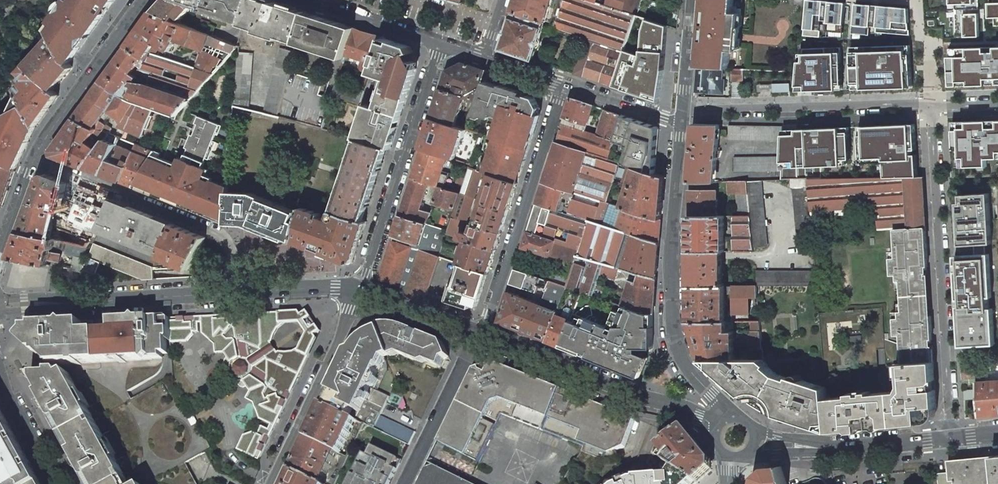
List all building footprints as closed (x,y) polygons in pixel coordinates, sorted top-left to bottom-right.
[(48,27),(51,33),(53,37),(64,55),(62,57),(68,62),(69,63),(101,16),(107,8),(113,0),(68,0),(48,27)] [(152,11),(156,13),(169,0),(162,0),(152,11)] [(156,13),(179,22),(195,5),(202,7),(202,9),(237,21),(244,0),(169,0),(156,13)] [(243,23),(251,0),(244,0),(237,21),(243,23)] [(268,0),(251,0),(243,23),(243,24),(259,29),(258,32),(296,44),(306,12),(268,0)] [(553,0),(517,0),(513,11),(546,22),(553,0)] [(553,29),(563,0),(558,0),(549,28),(553,29)] [(636,15),(633,14),(606,5),(597,2),(590,0),(563,0),(553,29),(586,40),(594,43),(583,76),(612,86),(620,62),(621,62),(636,15)] [(606,5),(633,14),(638,0),(608,0),(606,5)] [(678,28),(679,8),(669,5),(655,0),(641,0),(637,15),(667,25),(678,28)] [(742,0),(706,0),(704,17),(741,21),(741,13),(734,13),(735,2),(742,2),(742,0)] [(812,0),(806,0),(806,7),(803,35),(820,37),(821,25),(814,25),(815,15),(822,15),(821,20),(827,21),(830,2),(812,0)] [(956,37),(980,37),(979,0),(950,0),(950,5),(955,4),(956,37)] [(994,2),(989,3),(990,18),(995,18),(995,26),(997,25),(997,0),(994,0),(994,2)] [(846,3),(830,2),(827,21),(827,31),(843,32),(846,3)] [(879,6),(856,4),(853,33),(869,35),(870,26),(876,27),(879,6)] [(908,8),(879,6),(876,27),(876,32),(909,35),(908,8)] [(239,46),(213,36),(184,24),(179,22),(156,13),(152,11),(145,21),(127,46),(142,58),(145,54),(146,55),(155,42),(168,51),(171,47),(173,49),(176,45),(174,44),(176,40),(204,50),(197,68),(214,74),(239,46)] [(544,28),(546,22),(513,11),(511,17),(544,28)] [(355,28),(306,12),(296,44),(313,49),(312,53),(316,54),(317,50),(344,59),(355,28)] [(636,15),(612,86),(658,100),(667,25),(636,15)] [(533,60),(544,28),(511,17),(501,48),(501,49),(502,49),(533,60)] [(738,51),(741,21),(704,17),(700,67),(723,68),(726,68),(729,68),(731,50),(738,51)] [(210,25),(211,23),(202,20),(201,23),(189,19),(184,24),(213,36),(216,27),(210,25)] [(332,96),(361,104),(370,76),(382,42),(384,38),(355,28),(344,59),(344,61),(348,62),(350,56),(366,62),(365,64),(357,87),(337,81),(332,96)] [(64,55),(53,37),(26,65),(53,89),(68,72),(73,67),(69,63),(68,62),(62,57),(64,55)] [(408,50),(411,47),(384,38),(382,42),(408,50)] [(575,74),(583,76),(594,43),(586,40),(575,74)] [(417,68),(413,61),(404,61),(403,58),(410,54),(408,50),(382,42),(370,76),(382,80),(373,107),(365,105),(354,138),(358,140),(385,148),(388,149),(390,150),(398,127),(393,126),(395,122),(396,123),(397,123),(398,122),(399,122),(400,121),(401,116),(394,114),(399,98),(406,100),(417,68)] [(214,74),(197,68),(152,53),(144,64),(154,71),(150,79),(145,76),(141,81),(136,78),(137,77),(132,72),(142,58),(127,46),(108,71),(101,82),(111,88),(120,93),(122,94),(129,98),(134,101),(139,103),(154,108),(175,115),(214,74)] [(910,46),(852,47),(853,89),(912,88),(910,46)] [(949,48),(950,86),(997,85),(997,46),(949,48)] [(263,114),(277,117),(289,71),(294,52),(280,48),(263,114)] [(842,48),(801,49),(798,90),(842,90),(842,48)] [(234,107),(248,110),(253,53),(238,52),(234,107)] [(404,61),(413,61),(414,53),(410,54),(403,58),(404,61)] [(486,81),(490,72),(463,63),(454,67),(447,71),(444,82),(443,84),(432,118),(455,126),(465,97),(473,100),(475,101),(474,103),(478,104),(482,95),(486,81)] [(59,95),(53,89),(26,65),(20,72),(28,79),(16,90),(19,94),(24,104),(36,126),(59,95)] [(726,68),(723,68),(700,67),(699,67),(697,91),(710,92),(710,88),(722,88),(723,71),(726,71),(726,68)] [(742,70),(741,70),(733,69),(733,81),(742,81),(742,70)] [(318,94),(323,82),(289,71),(277,117),(296,121),(322,128),(331,99),(318,94)] [(498,100),(502,86),(486,81),(482,95),(498,100)] [(111,88),(101,82),(89,99),(75,118),(97,129),(100,130),(102,131),(109,132),(112,128),(106,125),(97,119),(106,107),(123,120),(120,125),(127,129),(127,128),(139,103),(134,101),(129,98),(122,94),(120,93),(111,88)] [(789,92),(788,83),(771,84),(772,91),(772,93),(789,92)] [(532,111),(533,105),(521,102),(523,95),(522,93),(502,86),(498,100),(482,95),(478,104),(477,110),(494,116),(495,113),(503,116),(484,172),(491,174),(518,183),(523,168),(516,166),(517,161),(524,163),(534,131),(532,130),(533,127),(535,128),(540,114),(532,111)] [(19,94),(11,112),(24,104),(19,94)] [(542,108),(538,100),(523,95),(521,102),(533,105),(532,111),(540,114),(542,108)] [(401,116),(406,100),(399,98),(394,114),(401,116)] [(587,125),(594,106),(571,98),(563,124),(576,128),(578,122),(587,125)] [(151,114),(154,108),(139,103),(127,128),(140,134),(143,126),(146,127),(148,128),(153,115),(151,114)] [(36,126),(24,104),(11,112),(0,118),(0,125),(0,159),(16,169),(32,136),(36,126)] [(614,141),(622,115),(605,110),(597,135),(614,141)] [(637,167),(655,173),(659,130),(657,127),(622,115),(614,141),(629,146),(624,163),(637,167)] [(204,215),(227,224),(227,221),(228,203),(227,202),(228,193),(228,188),(212,181),(213,178),(201,174),(206,162),(205,162),(206,159),(209,160),(216,142),(214,141),(216,135),(217,135),(221,125),(199,117),(196,124),(198,125),(194,136),(191,135),(186,148),(188,149),(181,166),(152,155),(133,187),(194,211),(204,215)] [(53,155),(84,168),(104,140),(109,132),(102,131),(100,130),(97,129),(75,118),(62,136),(52,151),(53,155)] [(448,157),(455,160),(465,129),(455,126),(432,118),(428,128),(432,129),(430,135),(426,134),(425,140),(432,142),(429,150),(422,148),(422,149),(448,157)] [(953,122),(955,167),(988,165),(987,159),(997,158),(997,121),(953,122)] [(585,131),(587,125),(578,122),(576,128),(585,131)] [(597,135),(585,131),(576,128),(563,124),(557,142),(609,158),(614,141),(597,135)] [(689,183),(715,183),(716,176),(720,125),(694,124),(690,176),(689,183)] [(785,131),(785,127),(728,125),(728,139),(784,140),(785,131)] [(915,125),(861,128),(863,165),(886,164),(887,178),(915,178),(918,178),(917,157),(912,156),(912,151),(916,151),(915,125)] [(850,128),(785,131),(784,140),(782,157),(781,168),(848,166),(848,160),(851,159),(850,128)] [(104,140),(84,168),(133,187),(152,155),(154,151),(136,144),(133,152),(119,146),(115,156),(113,161),(110,159),(111,154),(115,144),(104,140)] [(382,168),(382,166),(382,164),(381,163),(380,162),(385,148),(358,140),(348,170),(353,171),(349,182),(345,181),(335,211),(361,220),(366,205),(367,205),(368,205),(369,205),(370,204),(370,203),(370,202),(370,201),(370,200),(370,199),(369,199),(369,198),(368,198),(371,189),(367,188),(370,177),(375,178),(378,170),(380,170),(380,169),(381,169),(382,168)] [(429,150),(432,142),(425,140),(422,148),(429,150)] [(613,183),(620,162),(609,158),(557,142),(543,183),(601,202),(607,202),(612,187),(613,183)] [(448,175),(443,173),(448,157),(422,149),(412,178),(429,184),(437,186),(443,188),(448,175)] [(781,168),(782,157),(734,158),(734,172),(781,171),(781,168)] [(2,207),(9,188),(16,169),(0,159),(0,207),(2,207)] [(475,199),(483,172),(469,167),(465,178),(463,185),(460,194),(475,199)] [(628,193),(624,208),(661,220),(665,176),(655,173),(637,167),(630,188),(626,187),(625,192),(628,193)] [(370,202),(382,168),(381,169),(380,169),(380,170),(378,170),(375,178),(371,189),(368,198),(369,198),(369,199),(370,199),(370,200),(370,201),(370,202)] [(62,222),(58,212),(58,208),(56,208),(59,196),(65,197),(68,182),(46,173),(41,176),(31,203),(21,231),(56,238),(68,241),(88,246),(94,234),(96,235),(99,229),(113,200),(97,193),(81,231),(70,228),(71,224),(62,222)] [(509,210),(518,183),(491,174),(483,201),(509,210)] [(463,185),(465,178),(458,176),(456,183),(463,185)] [(421,209),(429,184),(412,178),(400,215),(426,223),(431,213),(421,209)] [(926,228),(923,178),(918,178),(915,178),(887,178),(850,179),(808,179),(809,187),(808,187),(811,218),(862,214),(861,208),(876,207),(878,230),(893,229),(909,229),(926,228)] [(814,253),(813,243),(811,218),(808,187),(809,187),(808,179),(791,180),(791,188),(793,188),(799,254),(814,253)] [(753,247),(767,246),(761,180),(747,181),(750,215),(753,247)] [(738,215),(750,215),(747,181),(728,181),(729,195),(737,194),(738,215)] [(601,202),(543,183),(537,204),(588,221),(595,223),(601,202)] [(625,192),(626,187),(613,183),(612,187),(625,192)] [(434,201),(455,208),(460,194),(443,188),(437,186),(436,188),(438,189),(434,201)] [(716,215),(717,191),(689,191),(689,216),(716,215)] [(989,192),(960,193),(960,201),(957,201),(960,245),(974,244),(975,254),(955,255),(960,345),(995,343),(993,308),(989,308),(988,296),(992,297),(990,264),(987,264),(986,242),(992,243),(989,192)] [(280,204),(278,204),(254,194),(250,194),(247,193),(245,194),(228,193),(227,202),(228,203),(227,221),(243,222),(243,218),(248,218),(254,220),(253,224),(267,230),(269,226),(275,229),(274,232),(281,235),(285,217),(281,215),(283,209),(283,206),(282,205),(280,204)] [(466,222),(467,222),(475,199),(460,194),(455,208),(452,217),(466,222)] [(152,250),(164,220),(113,200),(99,229),(152,250)] [(501,233),(509,210),(483,201),(475,225),(501,233)] [(607,202),(601,202),(595,223),(659,244),(661,220),(624,208),(607,202)] [(361,220),(364,221),(370,203),(370,204),(369,205),(368,205),(367,205),(366,205),(361,220)] [(577,257),(588,221),(537,204),(527,232),(555,241),(550,256),(574,264),(577,257)] [(295,221),(298,212),(283,206),(283,209),(281,215),(285,217),(281,235),(285,237),(289,234),(295,221)] [(354,262),(367,222),(364,221),(361,220),(335,211),(333,210),(330,220),(324,218),(321,218),(322,216),(321,214),(307,209),(303,208),(299,222),(295,240),(351,263),(352,263),(354,262)] [(440,256),(439,256),(447,234),(448,230),(426,223),(400,215),(393,236),(412,242),(410,248),(391,242),(377,285),(425,303),(440,256)] [(724,238),(724,215),(716,215),(689,216),(689,252),(722,252),(724,252),(724,240),(724,238)] [(729,252),(754,252),(753,247),(750,215),(738,215),(733,215),(733,242),(729,242),(729,252)] [(496,250),(501,233),(475,225),(472,224),(469,234),(463,232),(466,222),(452,217),(448,230),(447,234),(466,240),(496,250)] [(152,250),(161,253),(173,224),(172,223),(164,220),(152,250)] [(288,238),(295,240),(299,222),(295,221),(289,234),(285,237),(288,238)] [(656,279),(659,244),(595,223),(588,221),(577,257),(622,269),(644,275),(656,279)] [(274,232),(267,230),(253,224),(248,222),(247,225),(286,241),(288,238),(285,237),(281,235),(274,232)] [(190,268),(206,237),(173,224),(161,253),(160,256),(190,268)] [(930,315),(927,316),(925,273),(926,273),(926,267),(925,267),(924,260),(928,260),(926,228),(909,229),(893,229),(894,236),(897,236),(897,244),(894,244),(895,258),(890,258),(891,276),(896,275),(897,281),(900,281),(902,311),(899,311),(899,318),(893,318),(894,336),(900,335),(901,364),(933,362),(932,346),(930,346),(930,340),(928,340),(928,333),(931,333),(930,315)] [(53,249),(56,238),(21,231),(19,237),(11,258),(49,265),(50,260),(60,262),(62,253),(52,251),(52,249),(53,249)] [(527,232),(523,247),(550,256),(555,241),(527,232)] [(66,252),(68,241),(56,238),(53,249),(66,252)] [(488,274),(496,250),(466,240),(463,248),(459,246),(456,255),(461,256),(458,264),(462,265),(488,274)] [(88,247),(88,246),(68,241),(66,252),(66,253),(75,255),(75,257),(73,270),(82,271),(87,247),(88,247)] [(153,274),(152,267),(94,243),(83,270),(95,274),(100,263),(143,280),(153,279),(153,274)] [(550,256),(523,247),(521,252),(548,261),(550,256)] [(722,255),(722,252),(689,252),(689,256),(689,286),(722,286),(722,255)] [(621,272),(622,269),(577,257),(574,264),(569,279),(567,286),(567,287),(581,291),(612,302),(617,290),(598,283),(601,274),(615,278),(617,275),(618,271),(621,272)] [(479,303),(488,274),(462,265),(456,284),(451,282),(450,284),(449,284),(444,300),(470,308),(479,303)] [(546,289),(540,305),(508,292),(498,322),(546,341),(557,315),(558,312),(557,311),(567,287),(567,286),(553,282),(515,269),(511,283),(537,292),(539,286),(546,289)] [(816,286),(815,272),(757,271),(756,286),(816,286)] [(567,286),(569,279),(556,274),(553,282),(567,286)] [(655,288),(656,279),(644,275),(642,284),(655,288)] [(655,288),(642,284),(630,280),(622,306),(648,314),(649,313),(653,314),(655,288)] [(725,294),(725,286),(722,286),(689,286),(690,321),(725,321),(725,301),(725,299),(725,294)] [(752,321),(760,321),(756,286),(732,286),(732,294),(733,321),(734,321),(752,321)] [(614,368),(648,314),(622,306),(612,302),(581,291),(573,310),(569,320),(570,320),(560,346),(567,349),(576,328),(592,335),(584,356),(614,368)] [(569,320),(573,310),(568,307),(564,308),(561,317),(569,320)] [(301,315),(299,311),(281,312),(285,313),(287,316),(288,319),(286,322),(284,323),(300,323),(302,326),(304,324),(303,322),(299,316),(301,315)] [(303,322),(311,317),(307,311),(301,315),(299,316),(303,322)] [(272,341),(274,334),(278,329),(284,323),(286,322),(288,319),(287,316),(285,313),(281,312),(170,318),(171,343),(187,342),(194,334),(194,332),(199,332),(199,323),(202,323),(202,334),(215,345),(216,353),(224,353),(228,357),(226,359),(225,364),(227,367),(230,368),(230,371),(235,379),(238,380),(238,384),(241,387),(244,388),(247,386),(251,392),(247,399),(254,403),(260,419),(271,425),(269,430),(262,426),(258,434),(253,432),(244,435),(237,449),(259,460),(309,354),(310,350),(308,347),(305,346),(302,346),(300,347),(293,351),(286,352),(279,352),(278,352),(271,342),(272,341)] [(821,314),(822,322),(832,320),(830,312),(821,314)] [(627,373),(653,333),(653,314),(649,313),(648,314),(614,368),(627,373)] [(560,346),(570,320),(569,320),(561,317),(557,315),(546,341),(560,346)] [(308,330),(317,325),(311,317),(303,322),(304,324),(302,326),(305,330),(307,328),(308,330)] [(168,354),(172,354),(171,343),(170,318),(165,318),(153,319),(154,341),(152,342),(153,359),(164,359),(163,354),(168,354)] [(132,324),(132,320),(104,322),(98,324),(92,322),(72,324),(72,327),(61,328),(60,324),(43,334),(35,326),(35,328),(27,329),(28,338),(24,342),(31,348),(38,348),(38,355),(46,354),(46,362),(49,362),(52,362),(53,365),(75,364),(75,365),(81,365),(81,363),(120,361),(120,362),(126,362),(126,361),(153,359),(152,342),(154,341),(153,319),(143,320),(143,323),(132,324)] [(728,331),(728,321),(725,321),(690,321),(702,359),(734,359),(734,334),(737,334),(737,331),(734,331),(734,329),(732,329),(732,331),(728,331)] [(756,349),(762,349),(760,321),(752,321),(751,331),(750,331),(749,349),(756,349)] [(315,334),(320,331),(317,325),(308,330),(312,336),(315,334)] [(419,339),(421,334),(408,328),(401,326),(394,325),(386,325),(380,326),(382,330),(393,357),(399,354),(416,360),(417,357),(437,365),(439,361),(449,357),(443,342),(427,336),(425,342),(419,339)] [(315,334),(312,336),(308,330),(307,328),(305,330),(307,333),(300,347),(302,346),(305,346),(308,347),(310,350),(309,354),(317,338),(315,334)] [(584,356),(592,335),(576,328),(567,349),(584,356)] [(386,359),(393,357),(382,330),(376,332),(386,359)] [(356,420),(363,424),(364,423),(365,424),(375,429),(380,416),(389,397),(378,391),(371,388),(381,366),(378,365),(379,362),(386,359),(376,332),(369,335),(364,338),(360,343),(356,348),(352,354),(348,364),(344,372),(350,375),(347,380),(341,377),(340,377),(339,377),(338,377),(337,378),(330,392),(334,393),(327,407),(356,420)] [(427,336),(421,334),(419,339),(425,342),(427,336)] [(961,358),(962,366),(977,365),(976,357),(961,358)] [(371,388),(378,391),(388,370),(386,359),(379,362),(378,365),(381,366),(371,388)] [(791,376),(790,379),(777,375),(767,366),(766,367),(761,363),(758,363),(758,359),(757,359),(734,359),(702,359),(728,386),(730,385),(740,393),(738,395),(748,402),(760,410),(770,415),(780,419),(780,417),(793,421),(792,424),(797,425),(813,429),(820,430),(829,431),(828,417),(827,402),(826,398),(825,387),(791,376)] [(215,360),(203,369),(211,379),(223,371),(215,360)] [(610,409),(549,384),(548,387),(542,385),(543,382),(537,380),(493,362),(482,366),(474,369),(450,418),(452,420),(450,425),(448,424),(438,442),(479,462),(503,414),(584,447),(582,452),(608,462),(619,457),(615,450),(624,446),(636,417),(625,415),(616,411),(615,414),(609,411),(610,409)] [(925,423),(935,411),(933,362),(901,364),(893,364),(894,377),(901,377),(902,390),(849,396),(826,398),(827,402),(828,417),(829,431),(841,430),(841,428),(848,427),(848,429),(852,429),(851,426),(858,426),(858,424),(873,423),(874,427),(875,427),(876,427),(894,425),(894,420),(900,420),(901,425),(910,424),(910,420),(920,419),(925,423)] [(347,380),(350,375),(344,372),(341,370),(340,371),(337,378),(338,377),(339,377),(340,377),(341,377),(347,380)] [(124,474),(76,386),(68,372),(63,376),(61,371),(52,372),(52,375),(36,376),(37,382),(43,393),(41,395),(90,483),(119,483),(123,482),(124,481),(121,476),(124,474)] [(43,393),(37,382),(36,376),(31,376),(41,395),(43,393)] [(983,381),(983,376),(963,377),(963,385),(976,384),(976,381),(983,381)] [(983,381),(976,381),(976,384),(977,389),(977,398),(978,417),(997,415),(997,380),(983,381)] [(964,399),(977,398),(977,389),(964,390),(964,399)] [(324,405),(327,407),(334,393),(330,392),(324,405)] [(416,401),(418,395),(412,393),(410,398),(416,401)] [(340,454),(356,420),(327,407),(324,405),(308,439),(337,452),(340,454)] [(33,467),(10,425),(0,408),(0,483),(42,483),(33,467)] [(415,432),(380,416),(375,429),(383,433),(409,445),(415,432)] [(711,468),(711,461),(683,427),(659,447),(666,455),(669,457),(667,458),(663,456),(661,459),(674,468),(696,482),(711,468)] [(337,452),(308,439),(293,471),(321,483),(322,483),(337,452)] [(400,464),(367,447),(348,483),(390,483),(400,464)] [(628,479),(619,457),(608,462),(582,452),(562,483),(693,483),(696,482),(674,468),(669,476),(634,479),(634,481),(629,483),(628,479)] [(948,459),(949,472),(937,473),(938,483),(997,483),(997,455),(948,459)] [(434,466),(425,469),(418,483),(472,483),(434,466)] [(781,466),(765,467),(756,475),(754,483),(787,483),(781,466)] [(293,471),(287,483),(321,483),(293,471)]
